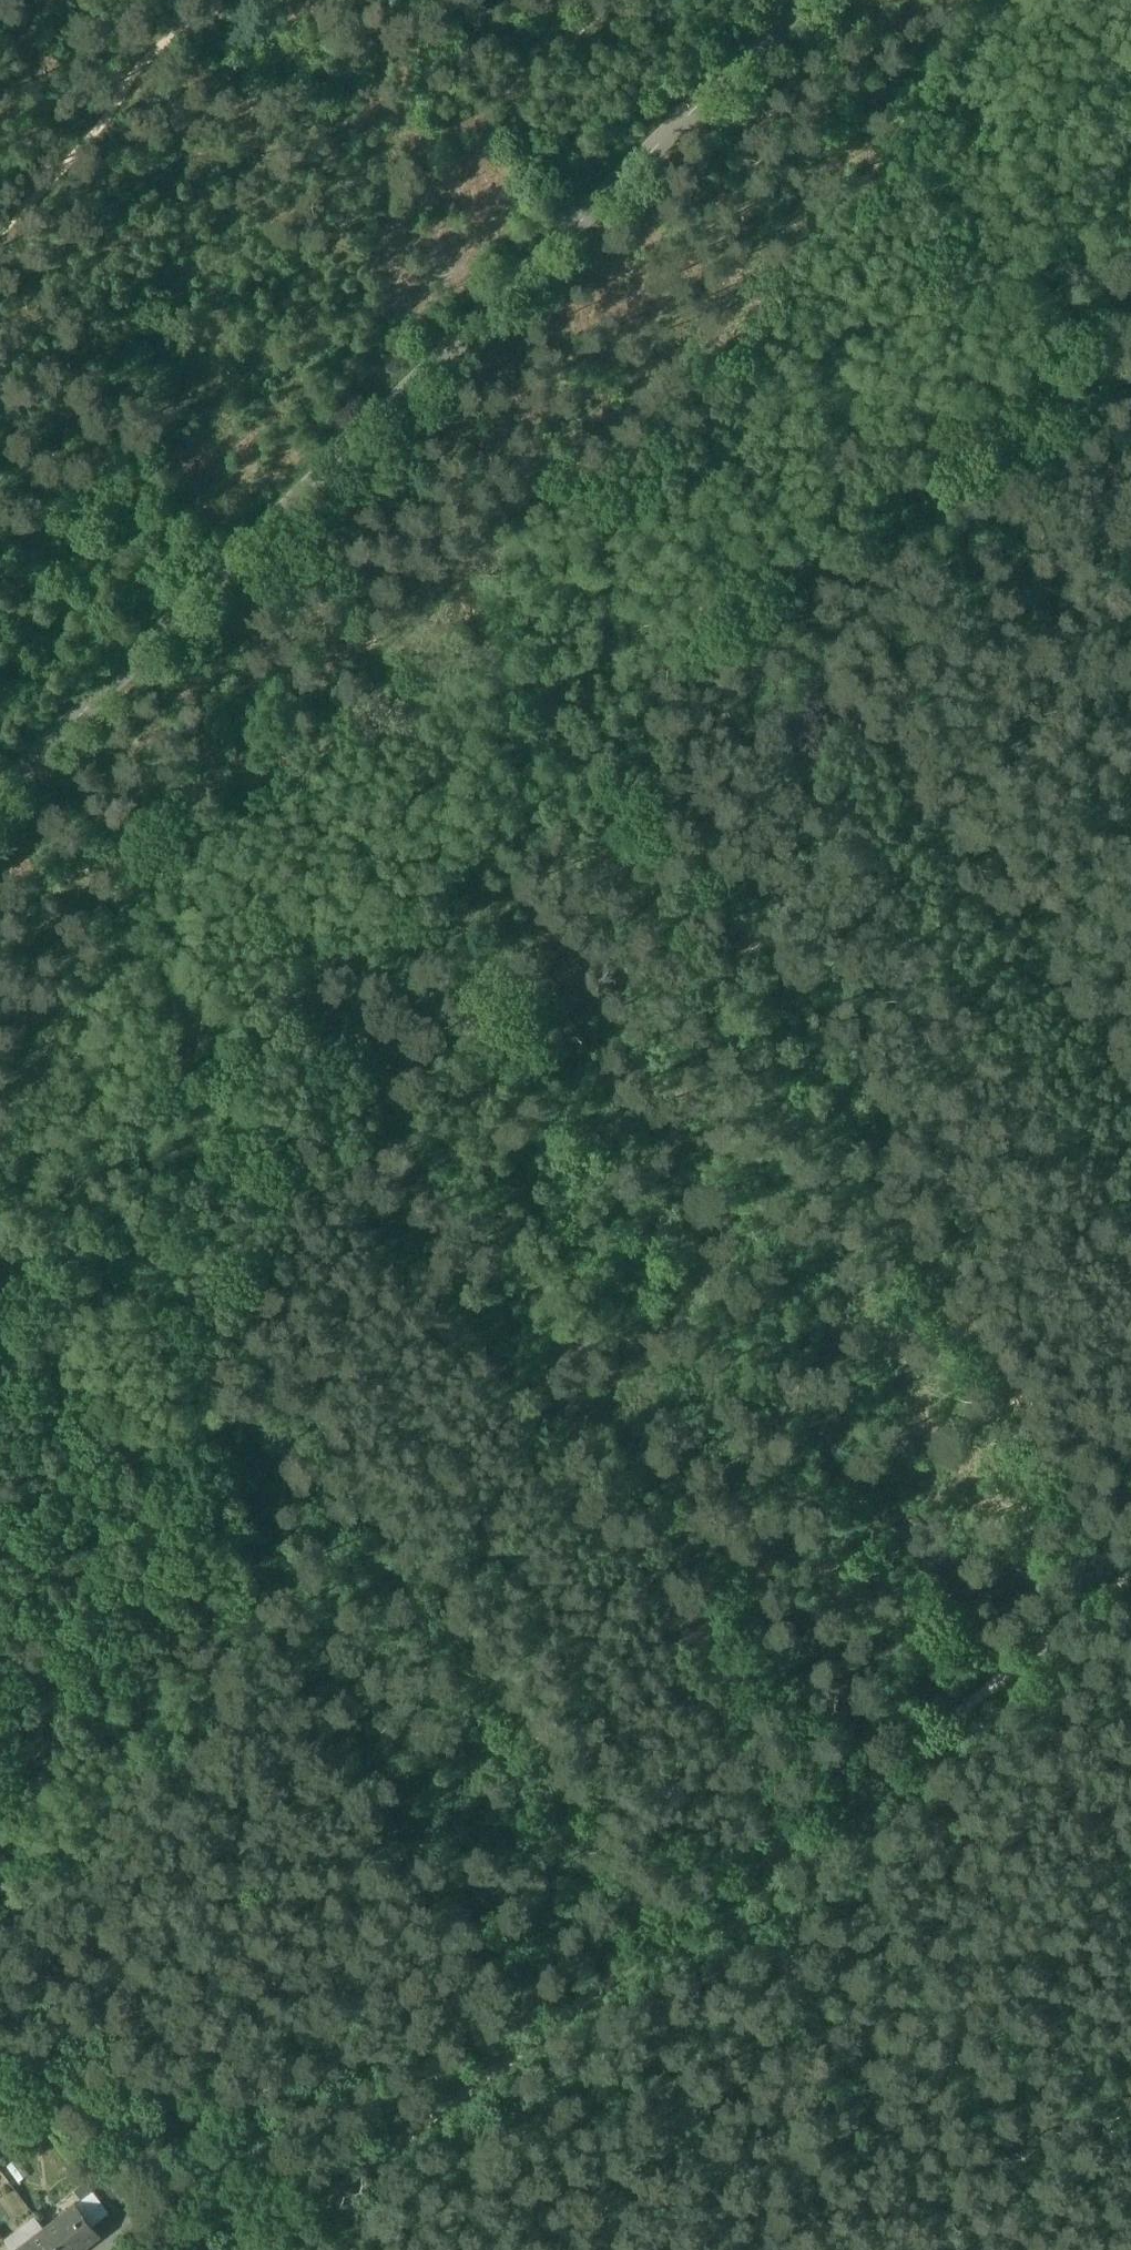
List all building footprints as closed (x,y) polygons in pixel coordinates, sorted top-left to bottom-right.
[(44,2228),(61,2249),(82,2249),(101,2236),(76,2203),(44,2228)] [(18,2228),(25,2238),(43,2226),(36,2216),(18,2228)] [(16,2249),(61,2249),(44,2228),(16,2249)]
